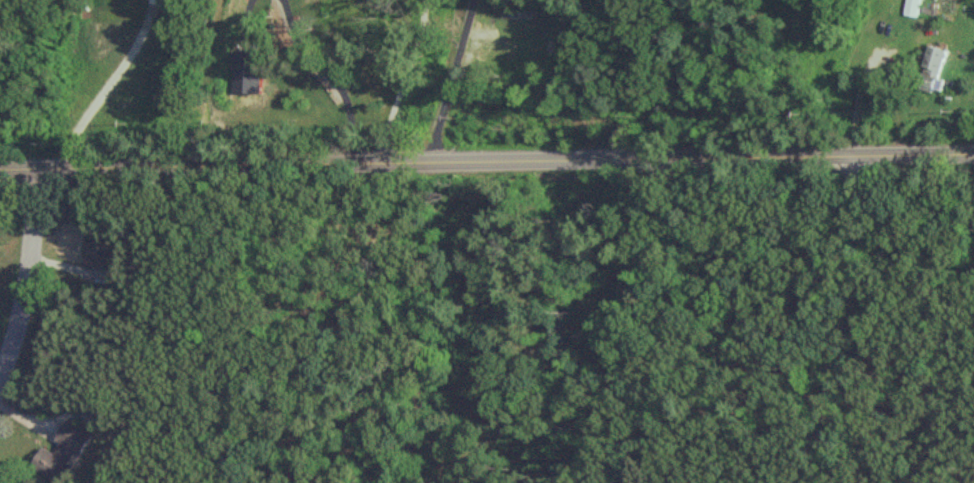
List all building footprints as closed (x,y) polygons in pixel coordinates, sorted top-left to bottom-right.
[(919,18),(920,0),(905,0),(904,16),(919,18)] [(952,52),(933,45),(919,85),(943,94),(947,81),(942,80),(952,52)] [(67,421),(50,451),(43,447),(32,466),(62,482),(65,482),(92,435),(67,421)]
